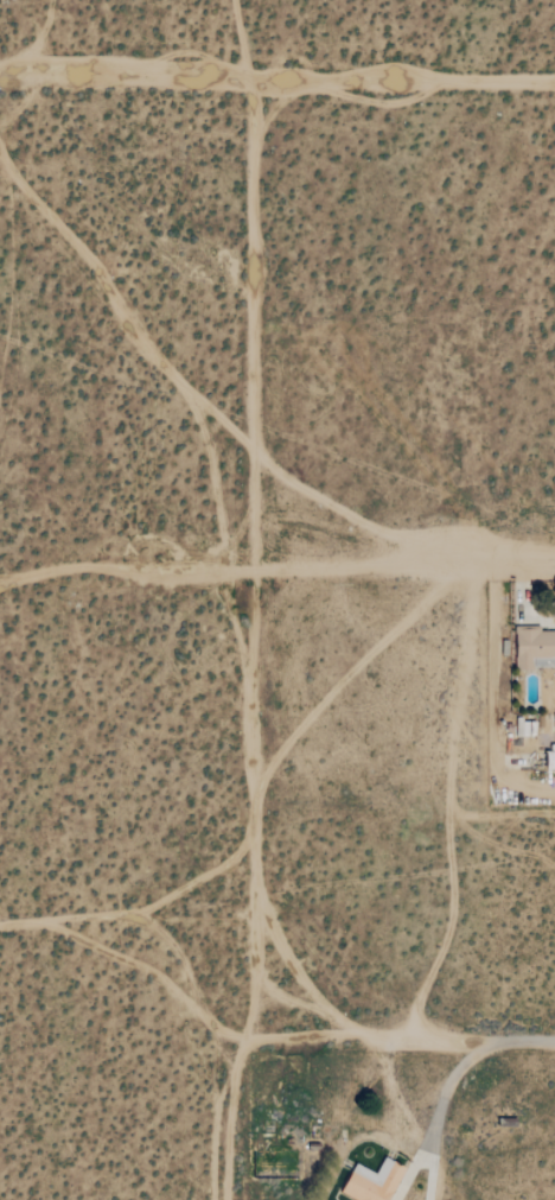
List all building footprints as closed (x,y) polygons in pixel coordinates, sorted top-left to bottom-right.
[(536,631),(536,627),(510,628),(511,669),(554,668),(554,631),(536,631)] [(539,752),(539,769),(554,769),(554,751),(539,752)] [(343,1194),(357,1199),(391,1199),(406,1167),(385,1157),(378,1173),(355,1164),(343,1194)]
